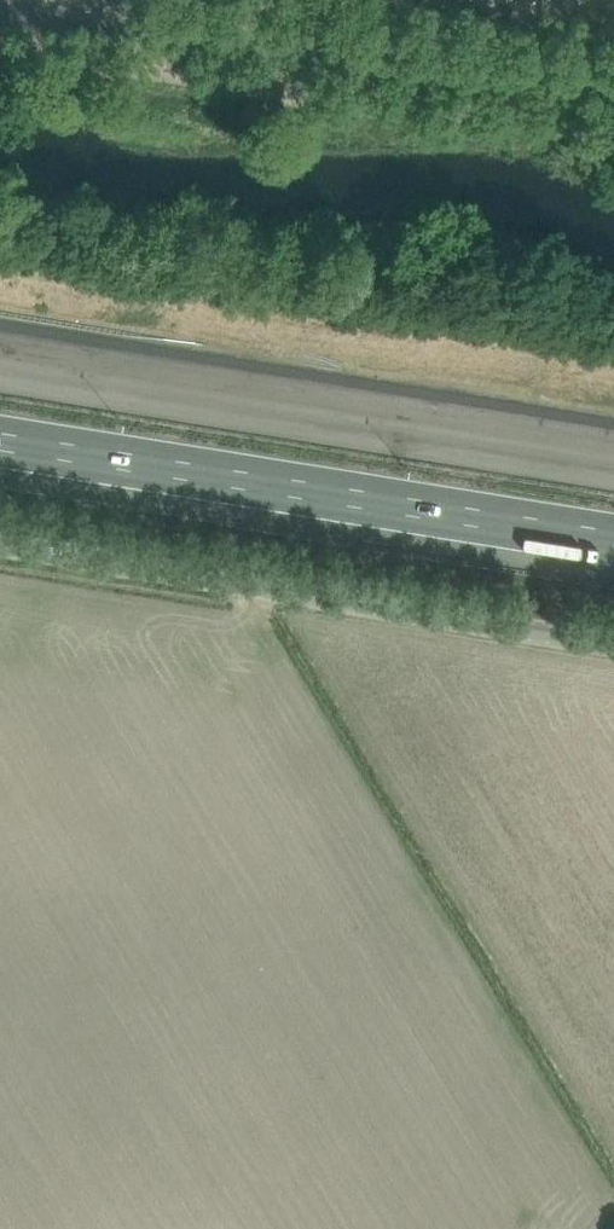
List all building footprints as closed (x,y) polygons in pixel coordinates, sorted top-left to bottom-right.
[(593,37),(594,26),(579,25),(578,35),(593,37)]
